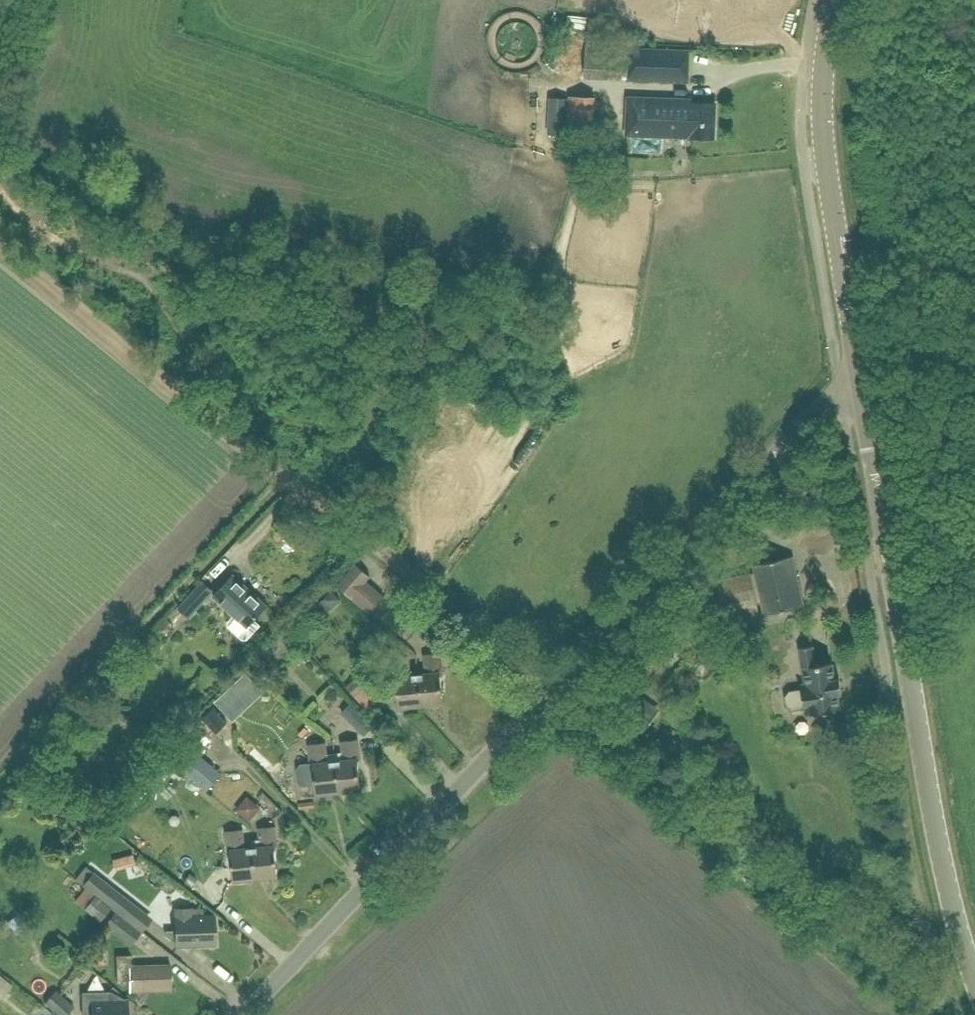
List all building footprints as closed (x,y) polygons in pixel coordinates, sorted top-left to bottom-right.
[(689,49),(630,47),(630,79),(688,81),(689,49)] [(626,57),(587,56),(587,74),(625,76),(626,57)] [(627,130),(675,131),(675,130),(688,130),(688,136),(714,136),(715,102),(686,101),(686,99),(628,97),(627,130)] [(565,136),(566,99),(552,99),(551,136),(565,136)] [(764,614),(803,605),(792,556),(753,565),(764,614)] [(369,613),(384,596),(366,580),(370,576),(356,564),(337,585),(369,613)] [(759,610),(750,572),(749,571),(710,581),(720,620),(759,610)] [(254,619),(267,605),(233,574),(213,595),(234,614),(234,615),(228,621),(229,625),(243,639),(247,638),(260,625),(254,619)] [(203,579),(178,607),(189,616),(214,590),(203,579)] [(329,617),(346,598),(336,589),(319,608),(329,617)] [(816,665),(813,645),(799,647),(805,683),(801,684),(801,689),(789,690),(785,696),(787,705),(792,709),(804,707),(805,712),(811,711),(812,714),(818,713),(819,716),(834,714),(834,710),(840,709),(837,693),(842,692),(839,678),(835,678),(832,662),(816,665)] [(428,672),(419,673),(422,703),(443,701),(440,671),(443,671),(441,652),(426,654),(428,672)] [(422,703),(419,673),(410,674),(408,655),(393,657),(395,676),(397,676),(400,705),(422,703)] [(347,686),(355,695),(375,676),(367,667),(347,686)] [(262,690),(245,672),(215,700),(232,718),(262,690)] [(655,710),(627,688),(614,705),(641,727),(655,710)] [(228,724),(214,709),(204,718),(217,733),(228,724)] [(335,760),(338,790),(359,788),(356,758),(360,758),(358,739),(342,740),(344,759),(335,760)] [(316,792),(338,790),(335,760),(327,761),(325,742),(309,744),(311,762),(301,763),(297,767),(298,779),(303,783),(315,782),(316,792)] [(182,769),(207,790),(222,772),(197,751),(182,769)] [(255,818),(265,804),(251,793),(240,807),(255,818)] [(252,839),(252,847),(255,877),(276,874),(273,845),(277,844),(275,826),(259,827),(261,838),(252,839)] [(255,877),(252,847),(244,848),(242,829),(226,831),(228,849),(230,849),(233,879),(255,877)] [(81,884),(140,930),(150,916),(92,871),(81,884)] [(74,900),(99,919),(109,907),(84,888),(74,900)] [(174,929),(170,929),(164,929),(164,933),(172,939),(174,939),(174,944),(214,943),(213,914),(203,914),(202,907),(174,907),(174,929)] [(104,923),(130,943),(140,931),(114,910),(104,923)] [(115,954),(116,968),(116,981),(129,981),(129,990),(170,988),(169,963),(130,964),(130,954),(115,954)] [(3,994),(13,982),(0,972),(0,992),(3,994)] [(52,993),(43,1002),(58,1014),(65,1014),(74,1005),(55,990),(52,993)] [(126,1000),(110,990),(81,990),(81,1013),(92,1013),(92,1014),(126,1014),(126,1000)]
